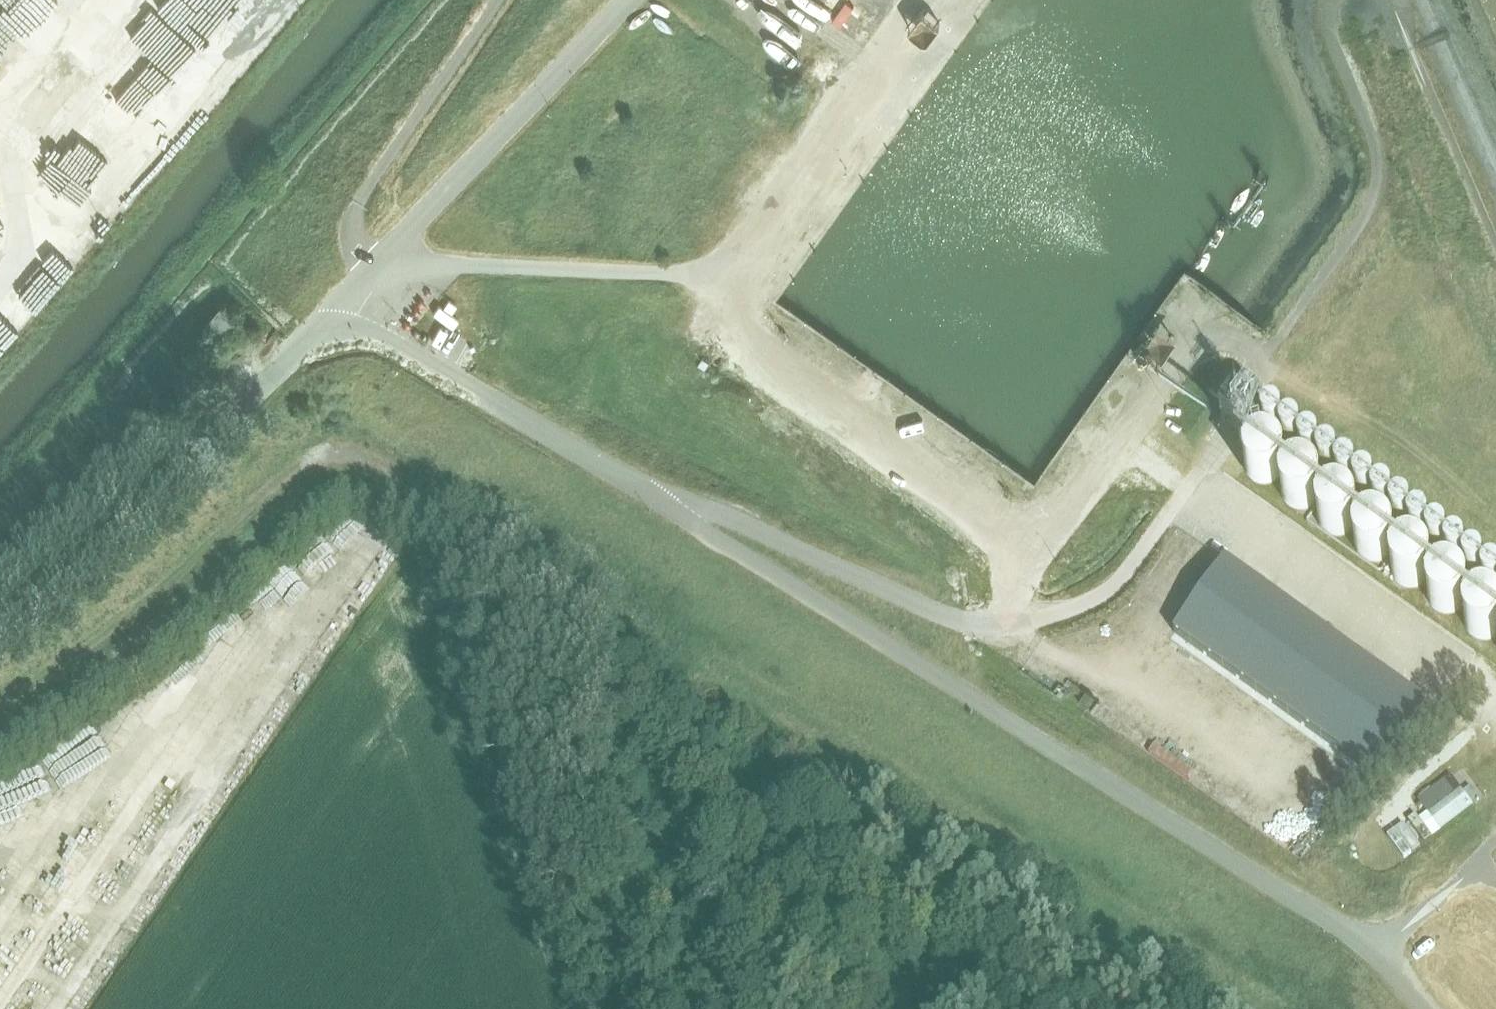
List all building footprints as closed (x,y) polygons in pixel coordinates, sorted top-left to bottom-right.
[(23,37),(15,31),(26,16),(42,27),(55,9),(43,0),(17,0),(15,2),(12,0),(3,0),(0,5),(0,68),(23,37)] [(245,15),(258,0),(228,0),(245,15)] [(828,13),(845,27),(861,8),(851,0),(839,0),(828,13)] [(911,21),(927,34),(941,16),(925,3),(911,21)] [(771,41),(782,13),(765,6),(753,34),(771,41)] [(58,172),(38,198),(60,215),(80,189),(58,172)] [(44,292),(33,283),(15,305),(27,314),(44,292)] [(215,303),(202,319),(218,333),(232,317),(215,303)] [(10,333),(0,323),(0,344),(10,333)] [(687,358),(697,340),(690,336),(680,354),(687,358)] [(1141,358),(1147,350),(1139,345),(1134,353),(1141,358)] [(1268,420),(1255,411),(1247,406),(1237,399),(1221,422),(1222,422),(1231,429),(1241,436),(1252,443),(1268,420)] [(1271,433),(1270,435),(1271,437),(1271,438),(1272,440),(1273,441),(1274,443),(1275,444),(1277,444),(1279,445),(1280,445),(1282,445),(1284,444),(1285,444),(1287,443),(1288,441),(1289,440),(1290,438),(1290,437),(1290,435),(1290,433),(1290,432),(1289,430),(1288,429),(1287,427),(1285,426),(1284,426),(1282,425),(1280,425),(1279,425),(1277,426),(1275,426),(1274,427),(1273,429),(1272,430),(1271,432),(1271,433)] [(1289,446),(1288,448),(1289,449),(1289,451),(1290,453),(1291,454),(1292,455),(1293,456),(1295,457),(1297,458),(1298,458),(1300,458),(1302,457),(1303,456),(1305,455),(1306,454),(1307,453),(1308,451),(1308,449),(1308,448),(1308,446),(1308,444),(1307,443),(1306,441),(1305,440),(1303,439),(1302,438),(1300,438),(1298,438),(1297,438),(1295,438),(1293,439),(1292,440),(1291,441),(1290,443),(1289,444),(1289,446)] [(1245,463),(1245,465),(1245,468),(1246,470),(1247,473),(1248,475),(1249,477),(1251,479),(1253,481),(1255,482),(1257,483),(1259,484),(1262,485),(1264,485),(1267,485),(1269,485),(1271,484),(1274,483),(1276,482),(1278,481),(1280,479),(1281,477),(1283,475),(1284,473),(1285,470),(1285,468),(1285,465),(1285,463),(1285,460),(1284,458),(1283,456),(1281,453),(1280,451),(1278,450),(1276,448),(1274,447),(1271,446),(1269,446),(1267,445),(1264,445),(1262,446),(1259,446),(1257,447),(1255,448),(1253,450),(1251,451),(1249,453),(1248,456),(1247,458),(1246,460),(1245,463)] [(1306,459),(1306,460),(1306,462),(1307,464),(1308,465),(1309,467),(1310,468),(1311,469),(1313,470),(1315,470),(1316,470),(1318,470),(1320,470),(1321,469),(1323,468),(1324,467),(1325,465),(1326,464),(1326,462),(1326,460),(1326,459),(1326,457),(1325,455),(1324,454),(1323,453),(1321,452),(1320,451),(1318,451),(1316,450),(1315,451),(1313,451),(1311,452),(1310,453),(1309,454),(1308,455),(1307,457),(1306,459)] [(1324,471),(1324,473),(1324,475),(1325,477),(1326,478),(1327,480),(1328,481),(1329,482),(1331,483),(1332,483),(1334,483),(1336,483),(1338,483),(1339,482),(1341,481),(1342,480),(1343,478),(1344,477),(1344,475),(1344,473),(1344,471),(1344,470),(1343,468),(1342,467),(1341,466),(1339,465),(1338,464),(1336,463),(1334,463),(1332,463),(1331,464),(1329,465),(1328,466),(1327,467),(1326,468),(1325,470),(1324,471)] [(1281,488),(1281,491),(1281,493),(1282,496),(1283,498),(1284,500),(1285,503),(1287,504),(1288,506),(1290,508),(1293,509),(1295,510),(1297,510),(1300,511),(1302,511),(1305,510),(1307,510),(1310,509),(1312,508),(1314,506),(1316,504),(1317,503),(1319,500),(1320,498),(1321,496),(1321,493),(1321,491),(1321,488),(1320,486),(1320,483),(1319,481),(1317,479),(1316,477),(1314,475),(1312,474),(1310,473),(1307,472),(1305,471),(1302,471),(1300,471),(1297,471),(1295,472),(1293,473),(1290,474),(1288,475),(1287,477),(1285,479),(1284,481),(1283,483),(1282,486),(1281,488)] [(1342,484),(1342,486),(1342,488),(1343,489),(1343,491),(1344,492),(1346,494),(1347,495),(1349,495),(1350,496),(1352,496),(1354,496),(1356,495),(1357,495),(1359,494),(1360,492),(1361,491),(1362,489),(1362,488),(1362,486),(1362,484),(1362,483),(1361,481),(1360,480),(1359,478),(1357,477),(1356,477),(1354,476),(1352,476),(1350,476),(1349,477),(1347,477),(1346,478),(1344,480),(1343,481),(1343,483),(1342,484)] [(1360,497),(1360,499),(1360,500),(1361,502),(1361,504),(1362,505),(1364,506),(1365,507),(1367,508),(1368,509),(1370,509),(1372,509),(1373,508),(1375,507),(1377,506),(1378,505),(1379,504),(1379,502),(1380,500),(1380,499),(1380,497),(1379,495),(1379,494),(1378,492),(1377,491),(1375,490),(1373,489),(1372,489),(1370,489),(1368,489),(1367,489),(1365,490),(1364,491),(1362,492),(1361,494),(1361,495),(1360,497)] [(1317,515),(1317,518),(1317,520),(1318,523),(1319,525),(1320,527),(1321,529),(1323,531),(1324,533),(1327,535),(1329,536),(1331,537),(1333,537),(1336,538),(1338,538),(1341,537),(1343,537),(1346,536),(1348,535),(1350,533),(1352,531),(1353,529),(1355,527),(1356,525),(1357,523),(1357,520),(1357,518),(1357,515),(1357,513),(1356,510),(1355,508),(1353,506),(1352,504),(1350,502),(1348,501),(1346,500),(1343,499),(1341,498),(1338,498),(1336,498),(1333,498),(1331,499),(1329,500),(1327,501),(1324,502),(1323,504),(1321,506),(1320,508),(1319,510),(1318,513),(1317,515)] [(1378,510),(1378,511),(1378,513),(1379,515),(1379,516),(1380,518),(1382,519),(1383,520),(1385,521),(1386,521),(1388,521),(1390,521),(1391,521),(1393,520),(1394,519),(1396,518),(1397,516),(1397,515),(1398,513),(1398,511),(1398,510),(1397,508),(1397,506),(1396,505),(1394,504),(1393,503),(1391,502),(1390,502),(1388,501),(1386,502),(1385,502),(1383,503),(1382,504),(1380,505),(1379,506),(1379,508),(1378,510)] [(1396,522),(1396,524),(1396,526),(1397,528),(1397,529),(1398,531),(1399,532),(1401,533),(1403,534),(1404,534),(1406,534),(1408,534),(1409,534),(1411,533),(1412,532),(1414,531),(1415,529),(1415,528),(1416,526),(1416,524),(1416,522),(1415,521),(1415,519),(1414,518),(1412,517),(1411,516),(1409,515),(1408,514),(1406,514),(1404,514),(1403,515),(1401,516),(1399,517),(1398,518),(1397,519),(1397,521),(1396,522)] [(1355,541),(1354,543),(1355,546),(1355,548),(1356,551),(1357,553),(1358,555),(1360,557),(1362,559),(1364,560),(1366,562),(1368,562),(1371,563),(1373,563),(1376,563),(1378,563),(1381,562),(1383,562),(1385,560),(1387,559),(1389,557),(1391,555),(1392,553),(1393,551),(1394,548),(1394,546),(1394,543),(1394,541),(1394,538),(1393,536),(1392,534),(1391,532),(1389,530),(1387,528),(1385,527),(1383,525),(1381,524),(1378,524),(1376,524),(1373,523),(1371,524),(1368,524),(1366,525),(1364,527),(1362,528),(1360,530),(1358,532),(1357,534),(1356,536),(1355,538),(1355,541)] [(1414,535),(1414,537),(1414,539),(1414,540),(1415,542),(1416,543),(1417,545),(1419,546),(1420,546),(1422,547),(1424,547),(1426,547),(1427,546),(1429,546),(1430,545),(1432,543),(1433,542),(1433,540),(1434,539),(1434,537),(1434,535),(1433,534),(1433,532),(1432,531),(1430,529),(1429,528),(1427,528),(1426,527),(1424,527),(1422,527),(1420,528),(1419,528),(1417,529),(1416,531),(1415,532),(1414,534),(1414,535)] [(1432,548),(1432,550),(1432,551),(1432,553),(1433,555),(1434,556),(1435,557),(1437,558),(1438,559),(1440,560),(1442,560),(1444,560),(1445,559),(1447,558),(1448,557),(1449,556),(1450,555),(1451,553),(1452,551),(1452,550),(1452,548),(1451,546),(1450,545),(1449,543),(1448,542),(1447,541),(1445,540),(1444,540),(1442,540),(1440,540),(1438,540),(1437,541),(1435,542),(1434,543),(1433,545),(1432,546),(1432,548)] [(1391,566),(1391,569),(1391,571),(1391,574),(1392,576),(1393,578),(1395,581),(1396,583),(1398,584),(1400,586),(1402,587),(1405,588),(1407,588),(1409,589),(1412,589),(1414,588),(1417,588),(1419,587),(1421,586),(1423,584),(1425,583),(1427,581),(1428,578),(1429,576),(1430,574),(1431,571),(1431,569),(1431,566),(1430,564),(1429,561),(1428,559),(1427,557),(1425,555),(1423,553),(1421,552),(1419,551),(1417,550),(1414,549),(1412,549),(1409,549),(1407,549),(1405,550),(1402,551),(1400,552),(1398,553),(1396,555),(1395,557),(1393,559),(1392,561),(1391,564),(1391,566)] [(1450,561),(1450,562),(1450,564),(1450,566),(1451,567),(1452,569),(1453,570),(1455,571),(1456,572),(1458,572),(1460,572),(1461,572),(1463,572),(1465,571),(1466,570),(1467,569),(1468,567),(1469,566),(1470,564),(1470,562),(1470,561),(1469,559),(1468,557),(1467,556),(1466,555),(1465,554),(1463,553),(1461,553),(1460,552),(1458,553),(1456,553),(1455,554),(1453,555),(1452,556),(1451,557),(1450,559),(1450,561)] [(1227,564),(1174,636),(1185,644),(1211,662),(1248,689),(1276,708),(1372,776),(1423,704),(1227,564)] [(1468,574),(1468,575),(1468,577),(1468,579),(1469,580),(1470,582),(1471,583),(1473,584),(1474,585),(1476,585),(1478,585),(1479,585),(1481,585),(1483,584),(1484,583),(1485,582),(1486,580),(1487,579),(1487,577),(1488,575),(1487,573),(1487,572),(1486,570),(1485,569),(1484,568),(1483,567),(1481,566),(1479,565),(1478,565),(1476,565),(1474,566),(1473,567),(1471,568),(1470,569),(1469,570),(1468,572),(1468,574)] [(1428,592),(1428,595),(1428,597),(1429,600),(1429,602),(1430,604),(1432,606),(1433,608),(1435,610),(1437,611),(1439,613),(1442,614),(1444,614),(1447,615),(1449,615),(1452,614),(1454,614),(1456,613),(1459,611),(1461,610),(1463,608),(1464,606),(1465,604),(1467,602),(1467,600),(1468,597),(1468,595),(1468,592),(1467,590),(1467,587),(1465,585),(1464,583),(1463,581),(1461,579),(1459,578),(1456,576),(1454,576),(1452,575),(1449,575),(1447,575),(1444,575),(1442,576),(1439,576),(1437,578),(1435,579),(1433,581),(1432,583),(1430,585),(1429,587),(1429,590),(1428,592)] [(1486,588),(1486,590),(1486,591),(1487,593),(1488,594),(1489,596),(1491,597),(1492,597),(1494,598),(1495,598),(1495,578),(1494,578),(1492,579),(1491,579),(1489,580),(1488,582),(1487,583),(1486,585),(1486,586),(1486,588)] [(1464,621),(1464,624),(1465,626),(1466,628),(1467,631),(1468,633),(1470,635),(1472,636),(1474,638),(1476,639),(1478,640),(1481,641),(1483,641),(1486,641),(1488,641),(1490,640),(1493,639),(1495,638),(1495,637),(1495,605),(1495,604),(1493,603),(1490,602),(1488,601),(1486,601),(1483,601),(1481,601),(1478,602),(1476,603),(1474,604),(1472,606),(1470,607),(1468,609),(1467,611),(1466,614),(1465,616),(1464,618),(1464,621)] [(1086,688),(1078,699),(1087,705),(1095,695),(1086,688)] [(1217,764),(1223,753),(1178,732),(1173,744),(1217,764)] [(1426,845),(1443,832),(1475,807),(1452,776),(1420,800),(1435,821),(1427,828),(1419,817),(1411,822),(1426,845)]
